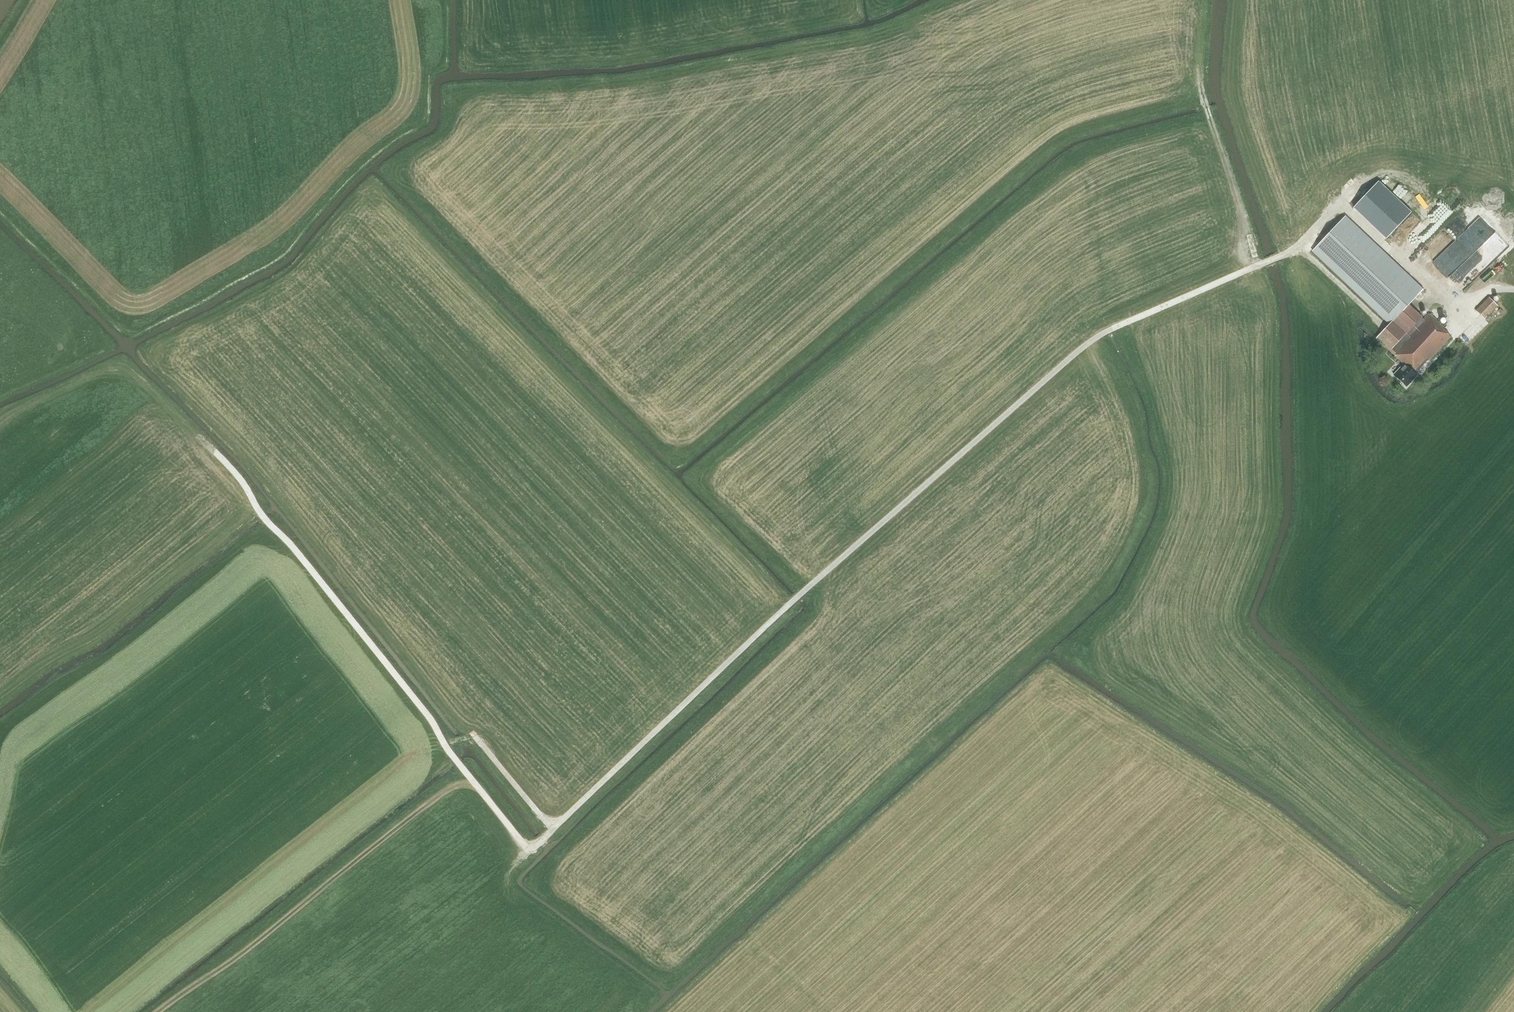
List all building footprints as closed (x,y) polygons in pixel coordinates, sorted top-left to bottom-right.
[(1379,181),(1354,208),(1386,238),(1411,212),(1379,181)] [(1412,372),(1425,359),(1428,361),(1451,337),(1443,330),(1445,328),(1429,314),(1424,319),(1408,305),(1423,289),(1345,217),(1312,251),(1389,323),(1376,338),(1412,372)] [(1475,310),(1485,319),(1498,306),(1488,297),(1475,310)] [(1394,379),(1408,389),(1417,376),(1404,366),(1394,379)]
